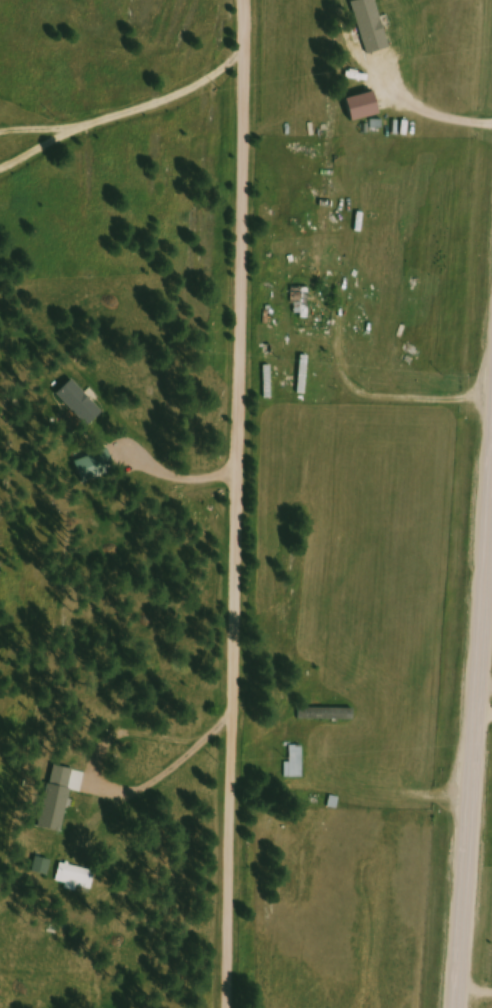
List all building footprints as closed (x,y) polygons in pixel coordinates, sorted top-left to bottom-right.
[(399,48),(374,15),(357,27),(382,61),(399,48)] [(353,100),(354,123),(386,122),(385,99),(353,100)] [(312,290),(294,290),(294,321),(312,321),(312,290)] [(106,414),(74,382),(59,397),(91,430),(106,414)] [(117,470),(109,451),(76,464),(84,484),(117,470)] [(359,711),(299,711),(299,723),(359,723),(359,711)] [(307,779),(307,746),(290,746),(290,779),(307,779)] [(75,817),(70,771),(50,773),(55,820),(75,817)] [(55,888),(88,898),(95,874),(62,864),(55,888)]
